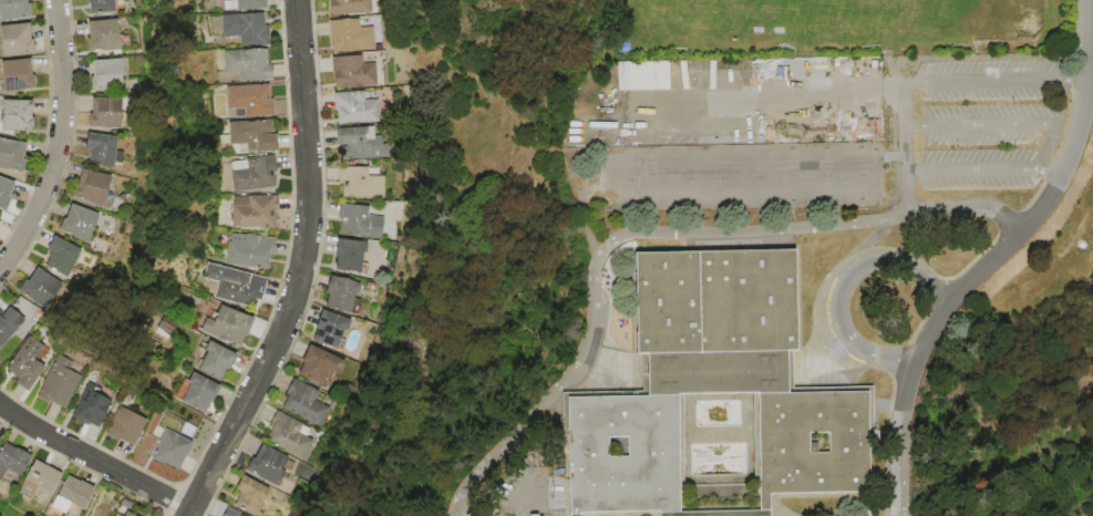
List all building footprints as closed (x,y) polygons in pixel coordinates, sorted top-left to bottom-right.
[(3,18),(2,0),(32,0),(32,3),(35,2),(37,16),(3,18)] [(99,13),(98,0),(124,0),(124,12),(99,13)] [(224,11),(223,0),(267,0),(267,9),(224,11)] [(328,14),(327,0),(370,0),(371,12),(328,14)] [(221,14),(266,12),(268,44),(240,47),(240,37),(223,38),(221,14)] [(330,51),(329,20),(339,19),(339,18),(349,18),(358,18),(359,27),(373,25),(374,50),(330,51)] [(97,22),(131,20),(132,50),(97,52),(97,39),(99,39),(97,22)] [(37,23),(38,39),(45,38),(47,51),(4,54),(2,27),(37,23)] [(225,51),(269,48),(269,64),(271,64),(274,72),(272,81),(244,83),(243,72),(226,73),(225,51)] [(333,87),(331,56),(360,54),(361,63),(375,61),(378,84),(333,87)] [(713,59),(615,61),(616,90),(691,89),(690,75),(713,74),(713,59)] [(6,62),(38,60),(40,90),(7,92),(6,62)] [(102,61),(134,60),(135,91),(103,92),(102,61)] [(212,87),(270,84),(271,100),(275,100),(276,116),(245,118),(245,117),(214,118),(212,87)] [(333,92),(363,90),(363,100),(378,99),(380,122),(365,123),(365,117),(338,118),(337,103),(333,104),(333,92)] [(103,97),(135,99),(134,130),(115,130),(115,127),(99,127),(100,115),(102,115),(103,97)] [(10,100),(42,101),(41,131),(25,131),(25,132),(9,132),(10,100)] [(229,122),(274,121),(274,134),(281,134),(282,152),(259,153),(259,151),(229,153),(229,151),(220,151),(219,135),(230,134),(229,122)] [(337,128),(371,126),(372,137),(368,137),(369,145),(382,144),(383,149),(386,149),(386,154),(389,154),(389,156),(339,159),(339,152),(344,152),(344,145),(338,145),(337,128)] [(96,133),(132,137),(126,168),(97,164),(100,149),(94,148),(96,133)] [(31,174),(0,167),(0,158),(6,136),(37,144),(32,161),(34,161),(31,174)] [(231,192),(230,171),(231,171),(231,161),(247,159),(247,157),(276,155),(278,188),(231,192)] [(338,166),(369,166),(369,176),(384,176),(384,193),(375,193),(375,197),(338,197),(338,166)] [(94,169),(130,179),(121,210),(82,199),(87,180),(90,182),(94,169)] [(4,208),(0,206),(0,173),(24,184),(18,198),(20,199),(13,215),(3,210),(4,208)] [(233,228),(233,205),(235,205),(235,196),(250,196),(277,196),(277,227),(233,228)] [(337,233),(339,203),(370,206),(370,207),(385,208),(382,239),(365,238),(365,235),(337,233)] [(83,204),(132,223),(124,242),(106,235),(103,246),(68,231),(73,220),(76,221),(83,204)] [(226,262),(228,241),(231,241),(233,233),(248,235),(248,234),(277,237),(275,256),(271,255),(270,268),(226,262)] [(63,237),(94,251),(80,280),(52,268),(59,254),(56,251),(63,237)] [(334,238),(368,241),(368,239),(393,241),(390,276),(331,269),(334,238)] [(763,494),(764,515),(655,515),(654,510),(574,513),(574,515),(563,515),(559,398),(639,395),(638,353),(628,353),(626,254),(787,248),(791,350),(787,350),(788,392),(857,390),(860,491),(763,494)] [(207,261),(271,278),(264,310),(213,298),(216,282),(203,279),(207,261)] [(49,269),(72,287),(49,318),(25,300),(49,269)] [(327,275),(332,277),(333,275),(359,282),(355,293),(354,293),(348,316),(322,308),(327,293),(322,292),(327,275)] [(221,305),(257,319),(250,336),(247,334),(243,345),(208,331),(208,333),(203,331),(207,318),(215,321),(221,305)] [(33,321),(0,358),(0,327),(18,307),(33,321)] [(318,309),(349,320),(344,331),(342,330),(336,349),(310,340),(315,328),(311,327),(318,309)] [(38,337),(52,348),(43,360),(54,368),(35,392),(22,382),(24,380),(17,373),(14,376),(9,372),(18,361),(22,365),(27,359),(23,355),(38,337)] [(213,340),(240,355),(225,382),(195,365),(199,357),(206,360),(209,352),(207,351),(213,340)] [(306,343),(343,361),(338,374),(331,371),(323,388),(297,374),(302,362),(298,360),(306,343)] [(65,354),(76,361),(73,368),(91,378),(71,410),(55,401),(54,404),(41,396),(65,354)] [(197,372),(225,389),(215,403),(214,402),(206,415),(183,401),(193,384),(190,382),(197,372)] [(291,376),(329,396),(323,406),(312,401),(302,419),(279,406),(287,393),(283,392),(291,376)] [(95,383),(103,389),(100,394),(106,399),(109,394),(122,401),(105,430),(90,422),(89,424),(76,417),(95,383)] [(125,405),(153,421),(138,447),(124,440),(123,442),(110,435),(125,405)] [(275,410),(322,436),(307,464),(286,452),(287,450),(264,437),(270,426),(267,424),(275,410)] [(169,429),(197,443),(182,471),(166,463),(165,465),(153,458),(169,429)] [(23,477),(0,464),(0,454),(7,442),(19,450),(21,447),(35,456),(23,477)] [(258,443),(287,457),(287,458),(291,462),(278,488),(252,475),(254,472),(246,467),(258,443)] [(66,474),(58,491),(52,488),(49,493),(27,482),(38,460),(66,474)] [(267,509),(279,515),(251,515),(241,510),(240,512),(229,506),(234,498),(228,495),(239,474),(270,491),(265,500),(270,503),(267,509)] [(70,475),(83,483),(84,481),(99,488),(86,510),(59,495),(70,475)] [(238,514),(242,515),(220,515),(226,506),(238,513),(238,514)]
